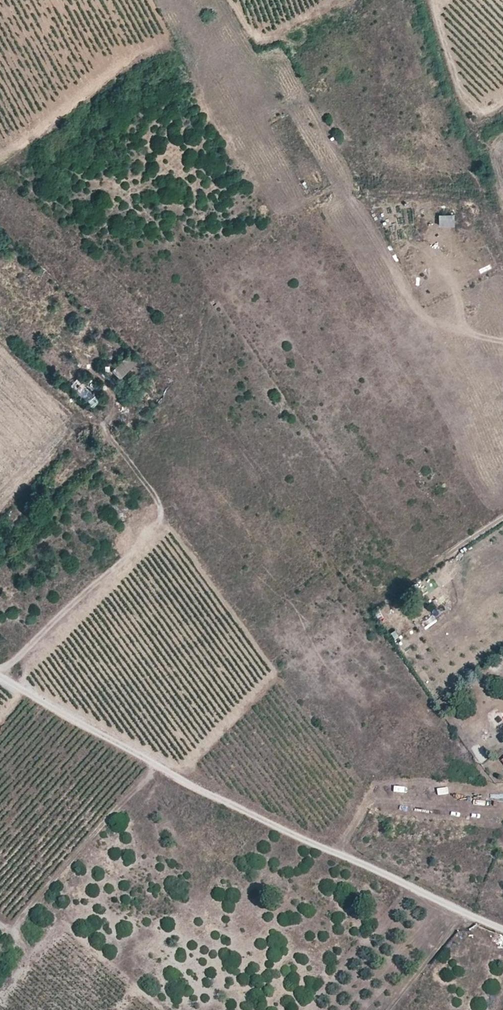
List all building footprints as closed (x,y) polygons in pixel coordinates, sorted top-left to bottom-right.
[(453,213),(437,214),(438,227),(454,226),(453,213)] [(99,400),(85,387),(77,395),(92,407),(99,400)] [(496,726),(502,722),(502,721),(499,713),(491,716),(496,726)]
